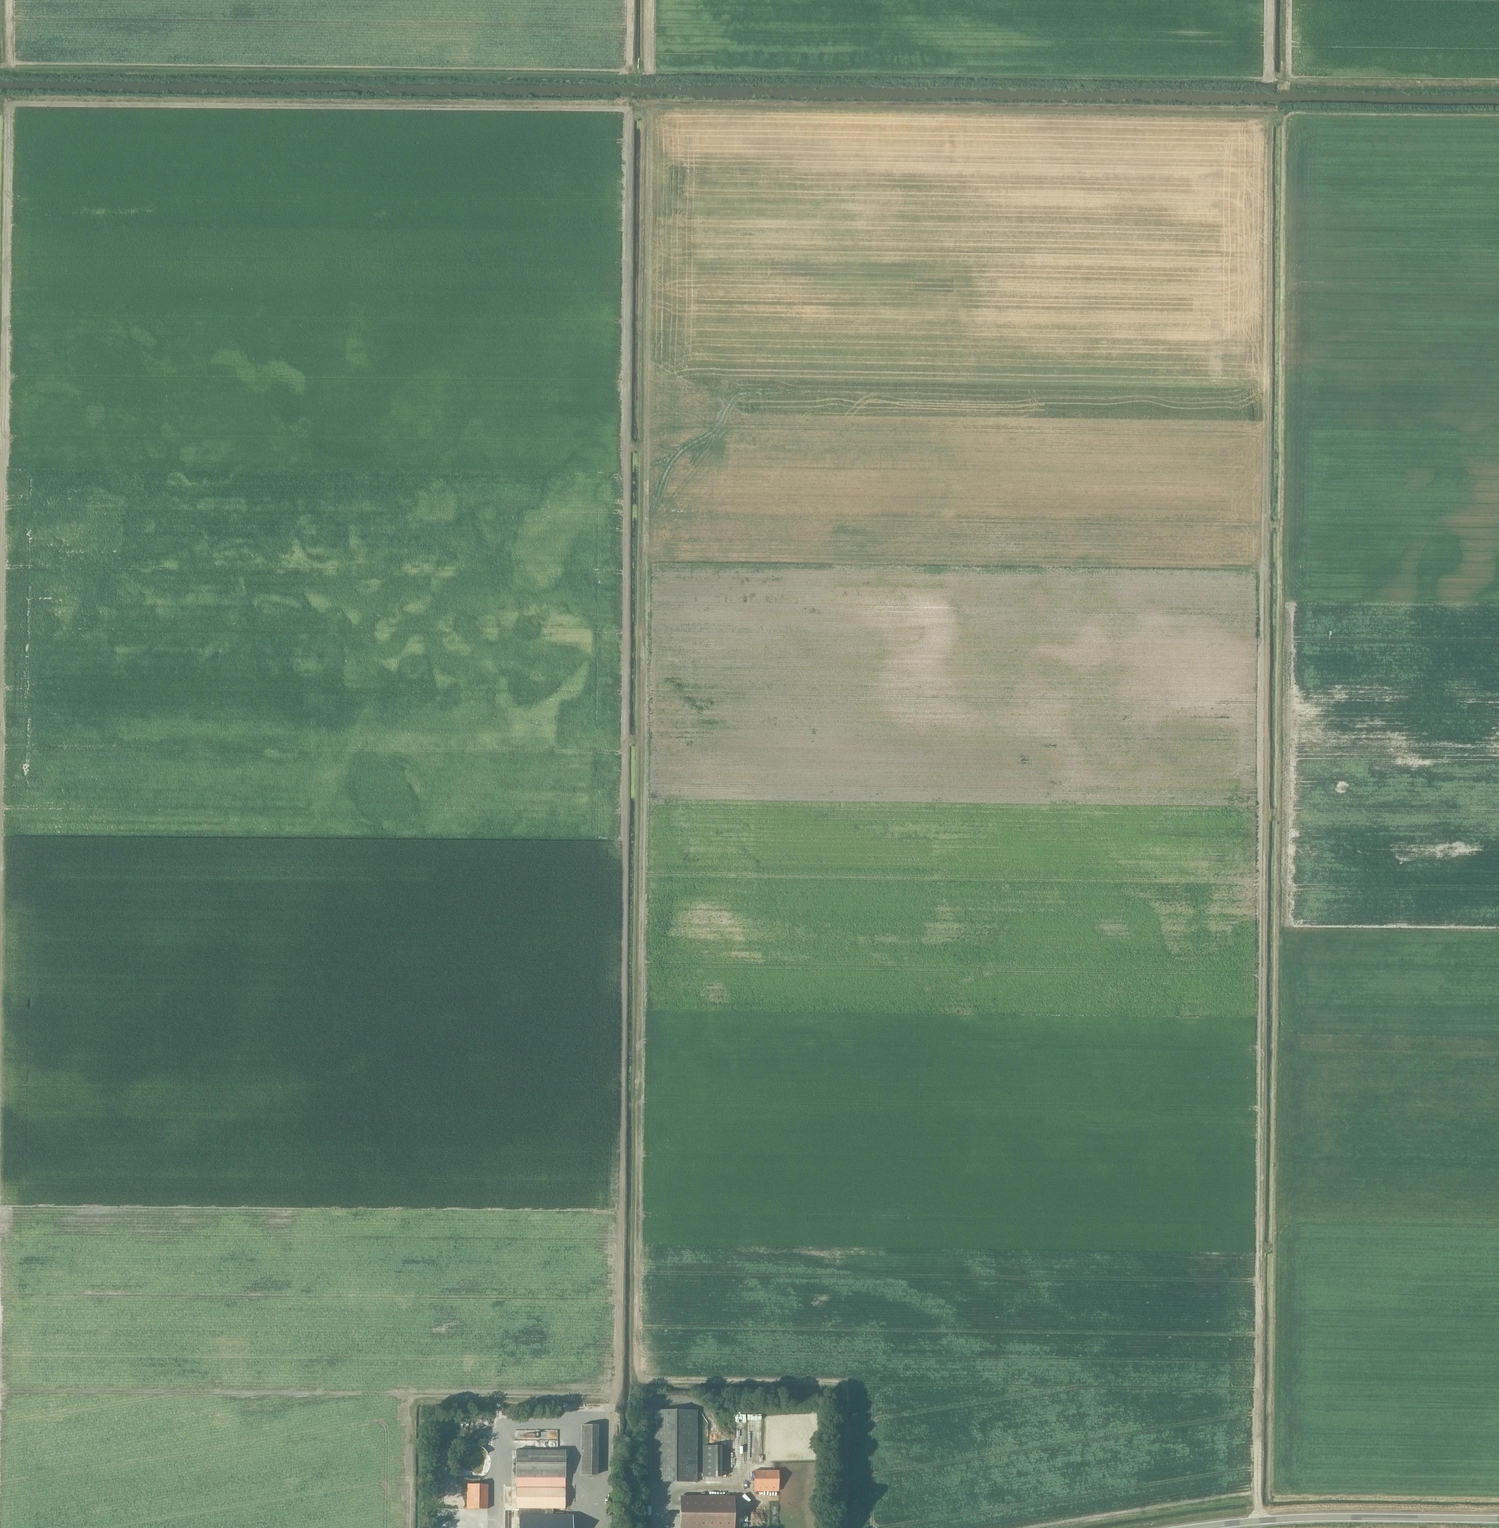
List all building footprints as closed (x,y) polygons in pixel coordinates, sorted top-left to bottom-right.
[(697,1482),(698,1409),(654,1409),(654,1482),(697,1482)] [(598,1424),(582,1424),(581,1475),(597,1475),(598,1424)] [(722,1476),(722,1445),(703,1445),(703,1476),(722,1476)] [(565,1491),(566,1450),(517,1449),(516,1507),(520,1507),(519,1527),(573,1527),(573,1515),(553,1515),(554,1507),(565,1508),(565,1491)] [(779,1491),(779,1470),(754,1470),(754,1491),(779,1491)] [(488,1508),(488,1484),(467,1483),(467,1493),(466,1503),(466,1508),(488,1508)] [(681,1496),(681,1527),(734,1527),(734,1496),(681,1496)]
